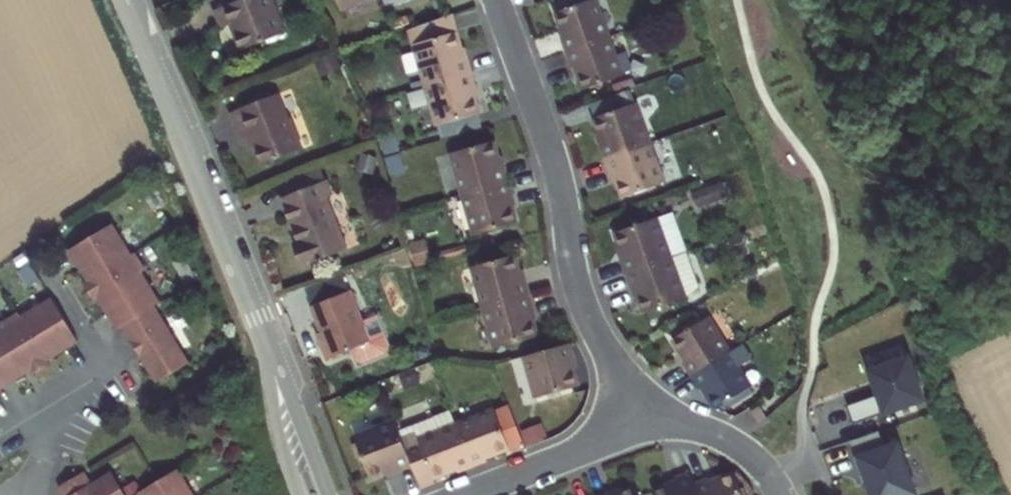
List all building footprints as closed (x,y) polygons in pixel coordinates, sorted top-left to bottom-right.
[(216,10),(222,28),(231,24),(242,51),(285,33),(271,0),(241,0),(216,10)] [(363,0),(337,0),(340,8),(363,0)] [(566,52),(611,36),(597,0),(591,0),(557,12),(565,37),(561,39),(566,52)] [(410,28),(426,85),(472,72),(468,57),(463,59),(451,16),(410,28)] [(625,75),(611,36),(566,52),(571,67),(576,65),(584,90),(625,75)] [(476,87),(472,72),(426,85),(438,126),(479,114),(471,88),(476,87)] [(278,94),(231,112),(242,141),(251,137),(262,165),(302,149),(290,119),(288,119),(278,94)] [(599,145),(604,159),(650,143),(638,103),(595,118),(604,143),(599,145)] [(452,153),(463,194),(509,181),(505,166),(500,168),(493,142),(452,153)] [(663,184),(650,143),(604,159),(610,174),(614,172),(623,198),(663,184)] [(288,181),(293,194),(325,181),(321,169),(288,181)] [(293,194),(282,198),(299,243),(294,244),(303,266),(346,250),(326,198),(332,195),(326,180),(325,181),(293,194)] [(513,196),(509,181),(463,194),(475,235),(516,223),(509,197),(513,196)] [(722,184),(694,194),(699,208),(727,198),(722,184)] [(620,260),(625,274),(670,258),(656,218),(616,232),(625,258),(620,260)] [(126,250),(106,220),(63,248),(82,278),(78,280),(90,298),(93,296),(114,326),(119,322),(156,377),(188,356),(152,301),(157,297),(137,267),(141,264),(130,247),(126,250)] [(687,252),(670,258),(625,274),(631,289),(636,287),(645,313),(685,298),(697,278),(687,252)] [(473,267),(484,308),(530,295),(526,280),(521,281),(514,255),(473,267)] [(349,292),(312,307),(322,332),(318,334),(328,359),(369,343),(349,292)] [(534,310),(530,295),(484,308),(496,349),(537,337),(529,311),(534,310)] [(48,297),(18,316),(15,312),(0,323),(0,326),(1,327),(0,328),(0,391),(30,371),(32,375),(49,363),(47,360),(77,340),(48,297)] [(683,363),(691,376),(731,351),(710,317),(674,339),(687,361),(683,363)] [(571,343),(525,356),(537,398),(578,387),(570,360),(575,359),(571,343)] [(753,386),(731,351),(691,376),(699,389),(703,387),(716,409),(753,386)] [(847,406),(854,424),(923,400),(908,358),(870,371),(875,385),(877,384),(881,394),(847,406)] [(759,424),(767,418),(760,406),(751,411),(759,424)] [(495,411),(458,425),(472,467),(487,461),(485,457),(495,453),(509,447),(495,411)] [(396,422),(355,438),(370,477),(395,467),(397,472),(412,466),(396,422)] [(458,472),(472,467),(458,425),(418,440),(432,477),(448,471),(457,468),(458,472)] [(851,441),(861,475),(866,473),(869,481),(867,481),(872,494),(913,494),(917,494),(899,442),(885,447),(879,431),(851,441)] [(139,494),(140,494),(196,494),(180,469),(139,494)] [(64,494),(126,494),(112,472),(92,484),(85,472),(59,488),(64,494)] [(653,492),(654,494),(699,494),(694,484),(690,472),(675,478),(677,483),(653,492)] [(694,484),(699,494),(742,494),(734,474),(710,483),(708,478),(694,484)] [(635,487),(614,494),(638,494),(635,487)]
